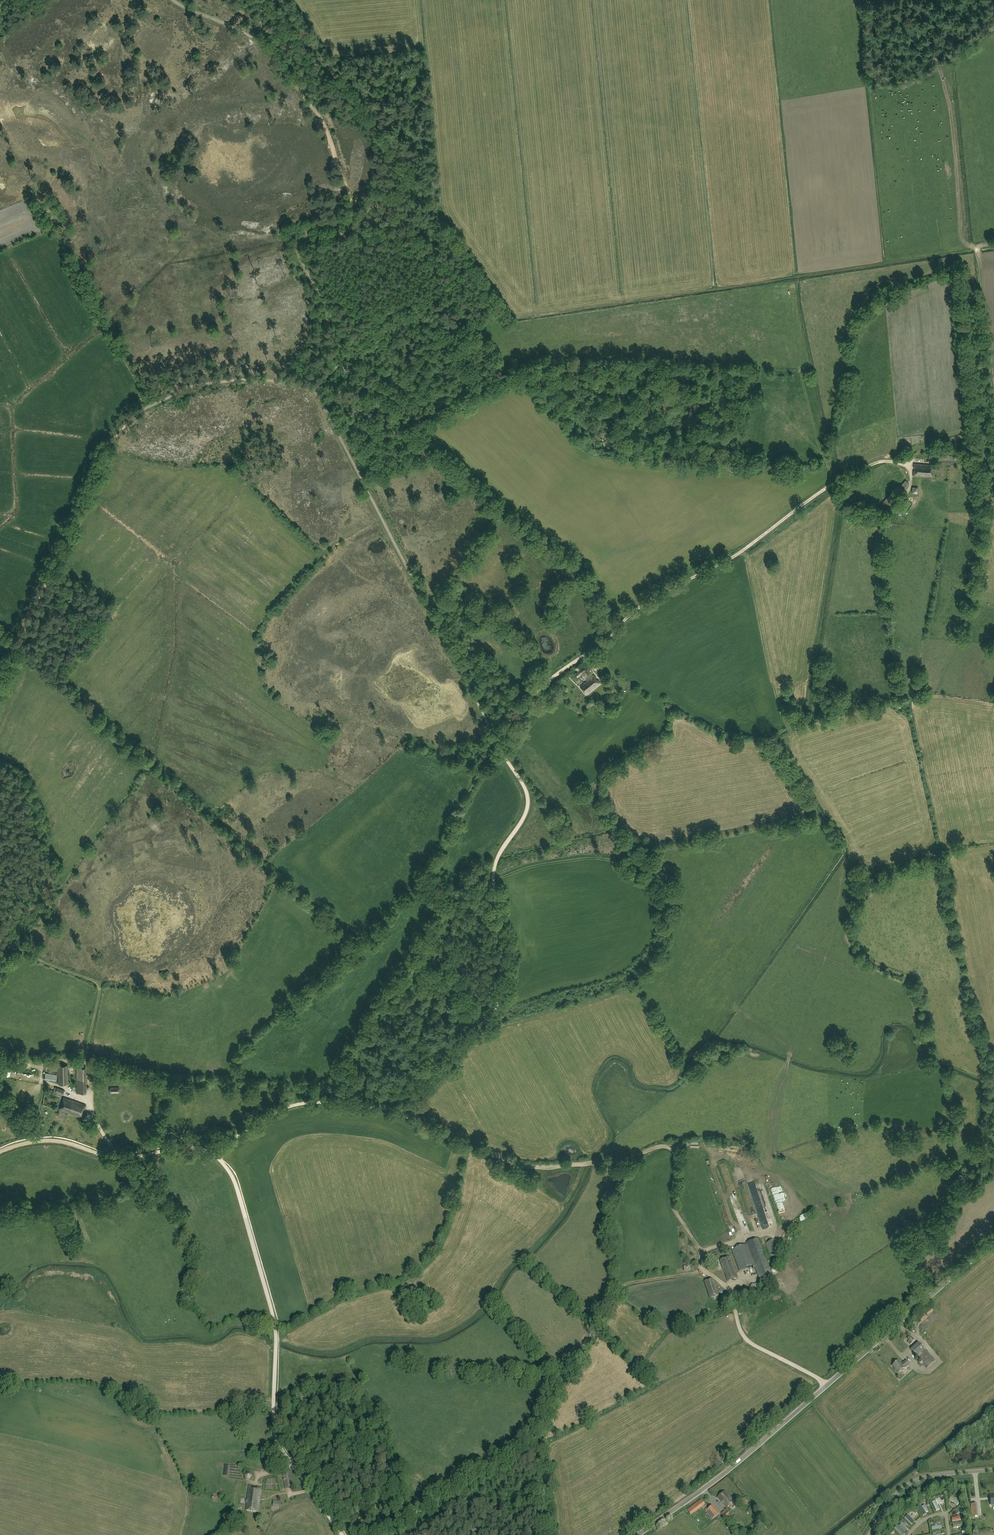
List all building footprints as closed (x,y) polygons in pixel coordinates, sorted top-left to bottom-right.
[(931,463),(912,461),(911,473),(930,475),(931,463)] [(904,488),(909,483),(905,480),(900,485),(904,488)] [(888,506),(890,503),(892,501),(903,489),(899,485),(888,498),(886,500),(884,502),(888,506)] [(575,674),(578,677),(585,671),(582,668),(575,674)] [(601,682),(594,675),(580,687),(586,694),(601,682)] [(58,1084),(68,1084),(67,1066),(58,1066),(58,1084)] [(76,1093),(86,1093),(87,1068),(76,1068),(76,1093)] [(56,1081),(57,1075),(45,1073),(44,1080),(56,1081)] [(81,1118),(85,1105),(64,1098),(60,1110),(81,1118)] [(744,1197),(747,1203),(753,1201),(750,1195),(744,1197)] [(772,1237),(766,1239),(771,1256),(778,1254),(772,1237)] [(746,1243),(759,1279),(772,1275),(759,1239),(746,1243)] [(727,1282),(738,1278),(730,1257),(720,1260),(727,1282)] [(710,1298),(718,1296),(712,1278),(704,1281),(710,1298)] [(928,1316),(933,1311),(930,1308),(924,1313),(928,1316)] [(928,1367),(935,1361),(919,1343),(911,1350),(917,1356),(928,1367)] [(907,1366),(910,1364),(906,1360),(902,1364),(898,1360),(892,1366),(898,1373),(905,1368),(904,1367),(907,1365),(907,1366)] [(285,1489),(294,1487),(290,1470),(282,1471),(285,1489)] [(258,1512),(261,1487),(257,1487),(256,1490),(253,1489),(253,1486),(249,1485),(246,1510),(258,1512)] [(727,1508),(734,1501),(731,1497),(730,1497),(725,1491),(717,1497),(727,1508)] [(950,1498),(957,1504),(959,1502),(952,1495),(950,1498)] [(691,1515),(704,1505),(701,1500),(687,1510),(691,1515)] [(920,1502),(917,1504),(923,1513),(926,1511),(920,1502)] [(908,1512),(905,1515),(912,1523),(916,1520),(908,1512)] [(902,1534),(906,1530),(899,1523),(895,1526),(902,1534)]
